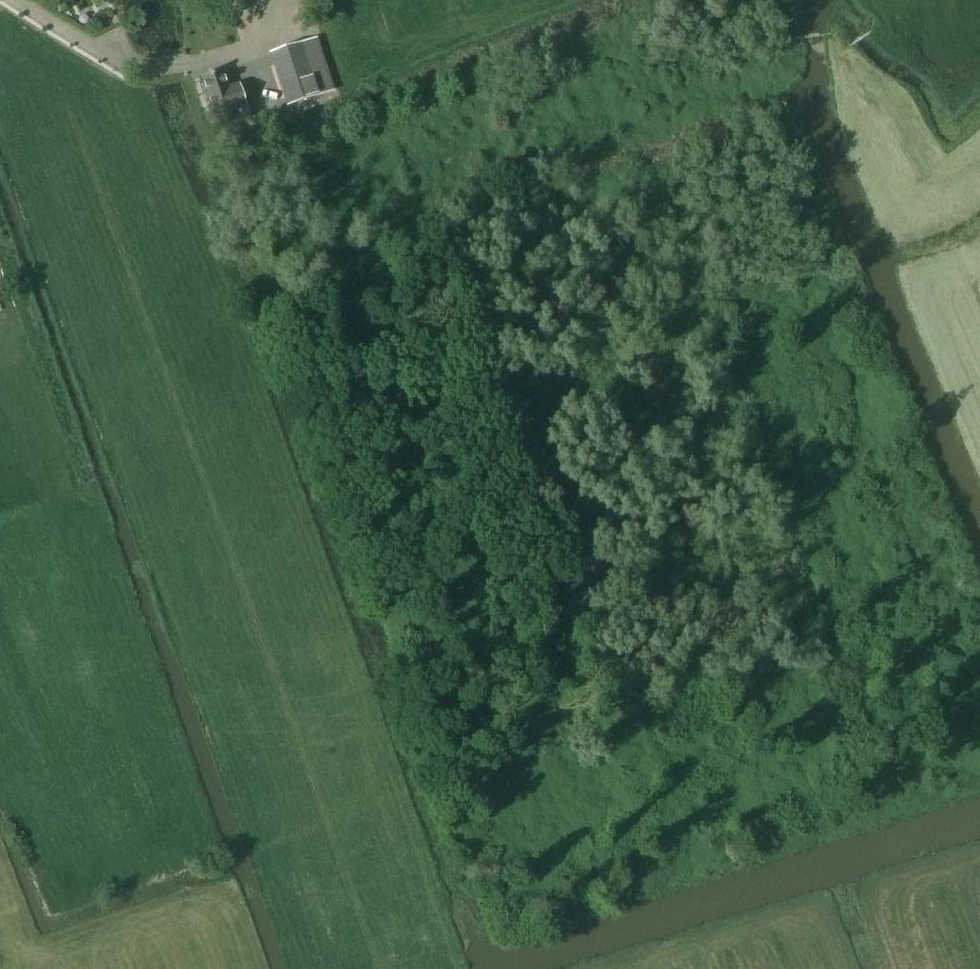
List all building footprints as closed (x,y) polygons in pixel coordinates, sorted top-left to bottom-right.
[(287,105),(317,96),(301,45),(270,55),(287,105)] [(215,114),(220,128),(248,119),(238,86),(226,90),(220,71),(200,78),(212,115),(215,114)] [(224,212),(210,218),(214,229),(229,224),(224,212)]
